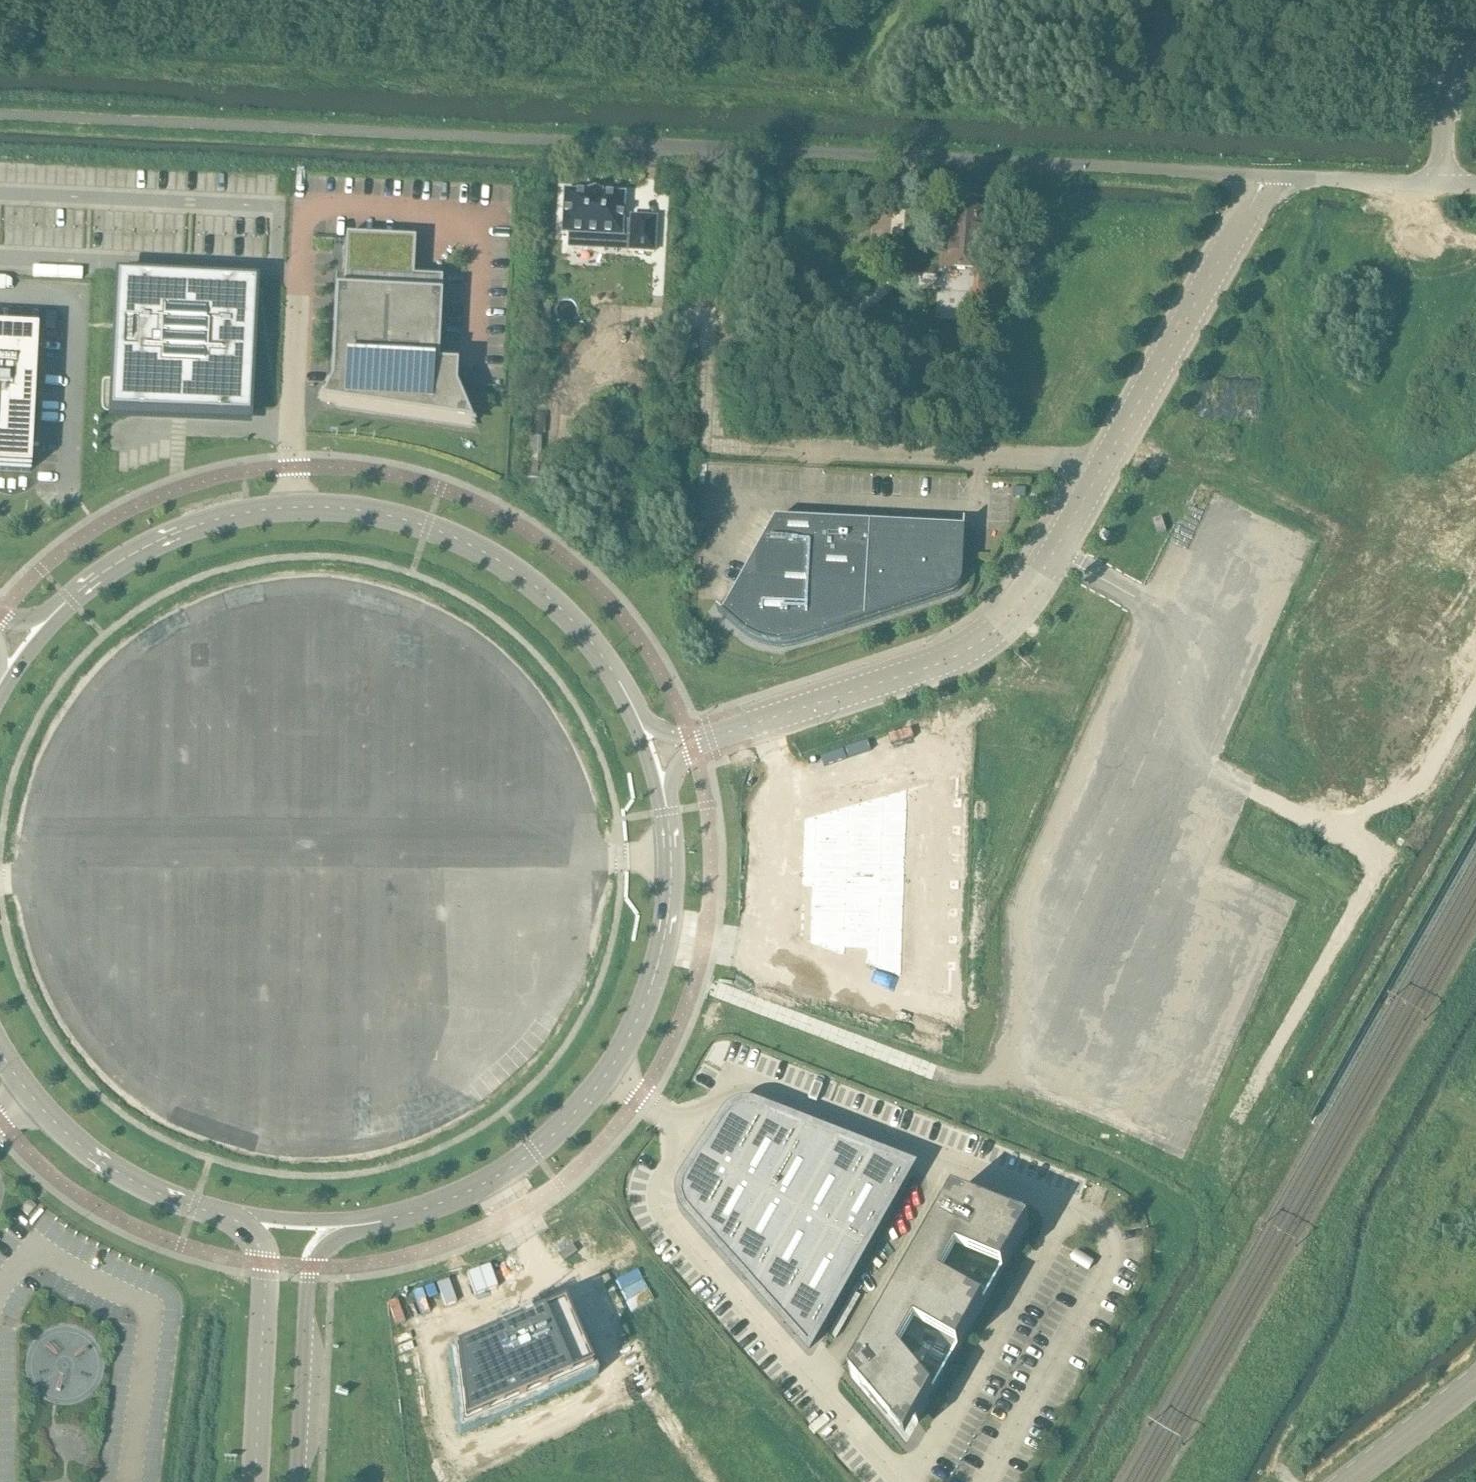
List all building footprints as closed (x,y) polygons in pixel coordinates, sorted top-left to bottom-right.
[(561,233),(561,235),(563,235),(563,234),(568,234),(568,248),(604,250),(605,236),(619,237),(619,238),(621,238),(622,234),(629,235),(628,251),(654,253),(656,218),(630,216),(630,223),(622,222),(624,194),(622,194),(622,195),(601,194),(601,192),(587,191),(587,193),(566,192),(566,191),(563,191),(563,193),(564,193),(562,233),(561,233)] [(988,212),(958,209),(956,237),(946,237),(944,267),(984,270),(988,212)] [(330,383),(320,404),(338,407),(338,406),(374,412),(471,426),(463,408),(455,389),(456,368),(437,367),(441,280),(415,279),(413,279),(415,241),(345,237),(344,276),(338,381),(330,381),(330,383)] [(344,276),(335,275),(330,381),(338,381),(344,276)] [(113,382),(111,410),(248,417),(250,388),(254,298),(255,284),(118,277),(117,291),(113,382)] [(30,471),(37,333),(0,331),(0,470),(30,471)] [(1162,517),(1153,520),(1158,534),(1167,532),(1162,517)] [(965,528),(779,518),(776,518),(730,602),(724,613),(719,609),(718,610),(744,632),(748,635),(752,637),(756,639),(760,641),(764,642),(769,644),(772,644),(777,645),(781,645),(786,645),(789,645),(793,644),(797,643),(801,642),(952,593),(954,592),(956,591),(958,589),(960,587),(962,585),(963,582),(964,580),(964,576),(964,574),(964,572),(966,521),(965,521),(965,528)] [(954,884),(955,857),(957,802),(958,776),(958,773),(948,776),(930,782),(904,790),(805,819),(802,885),(801,938),(811,942),(845,955),(866,963),(902,976),(940,991),(950,995),(951,992),(952,938),(954,884)] [(728,1121),(703,1156),(738,1177),(768,1122),(772,1115),(757,1109),(752,1108),(747,1108),(742,1109),(737,1111),(733,1114),(728,1121)] [(769,1122),(738,1177),(770,1195),(804,1136),(808,1129),(789,1121),(773,1115),(769,1122)] [(804,1136),(770,1195),(802,1214),(838,1149),(842,1142),(824,1135),(808,1129),(804,1136)] [(838,1149),(802,1214),(833,1233),(873,1163),(877,1156),(858,1148),(842,1142),(838,1149)] [(682,1190),(682,1196),(683,1202),(684,1203),(685,1208),(689,1213),(707,1233),(711,1225),(738,1177),(703,1156),(687,1179),(684,1184),(682,1190)] [(873,1163),(833,1233),(864,1252),(911,1169),(893,1162),(877,1156),(873,1163)] [(711,1225),(707,1233),(718,1246),(733,1262),(737,1254),(770,1195),(738,1177),(711,1225)] [(851,1376),(907,1442),(1030,1226),(954,1194),(851,1376)] [(737,1254),(733,1262),(744,1275),(750,1282),(758,1291),(762,1283),(802,1214),(770,1195),(737,1254)] [(762,1283),(758,1291),(770,1304),(784,1320),(788,1312),(833,1233),(802,1214),(762,1283)] [(788,1312),(784,1320),(796,1333),(810,1348),(864,1252),(833,1233),(788,1312)] [(571,1245),(559,1253),(565,1261),(577,1252),(571,1245)] [(472,1349),(455,1356),(463,1429),(478,1423),(591,1374),(562,1309),(472,1349)]
